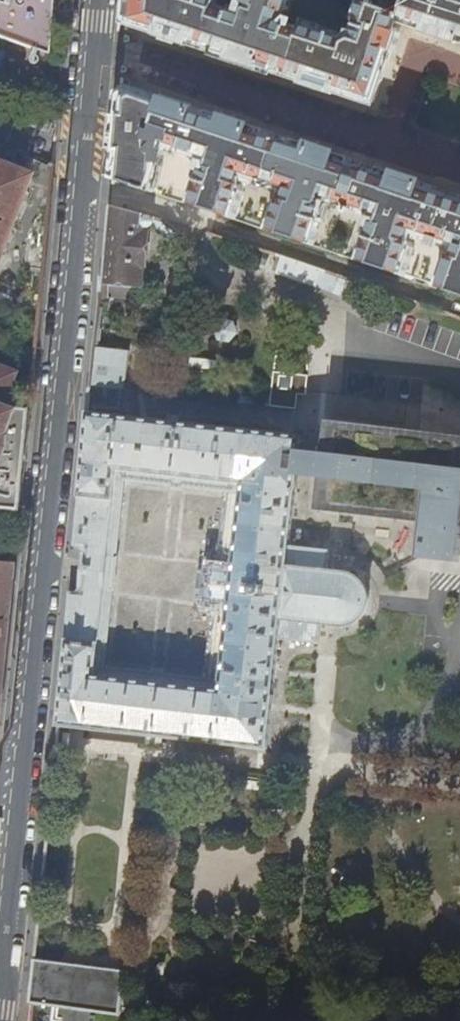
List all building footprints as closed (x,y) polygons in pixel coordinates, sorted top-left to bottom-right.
[(49,54),(54,0),(0,0),(0,36),(49,54)] [(402,16),(361,3),(356,21),(360,23),(354,42),(348,44),(345,39),(322,31),(323,27),(306,21),(303,28),(285,22),(287,16),(290,17),(296,0),(245,0),(244,3),(250,5),(247,13),(217,4),(219,0),(129,0),(127,21),(166,35),(217,51),(216,55),(244,64),(273,74),(274,70),(319,85),(374,103),(402,21),(443,34),(459,40),(459,0),(408,0),(402,16)] [(361,3),(402,16),(408,0),(353,0),(361,3)] [(437,192),(438,188),(407,178),(380,169),(379,173),(351,163),(352,160),(323,150),(295,141),(294,144),(266,135),(267,131),(233,120),(210,112),(209,116),(169,102),(129,89),(132,82),(130,79),(122,78),(120,96),(113,179),(153,193),(158,178),(160,155),(165,147),(181,152),(181,153),(210,163),(208,172),(201,169),(189,206),(234,221),(245,192),(243,187),(246,179),(285,192),(282,200),(277,202),(266,232),(312,248),(326,212),(320,209),(323,200),(333,204),(331,209),(336,211),(338,206),(348,209),(347,214),(353,216),(354,211),(381,220),(378,229),(371,227),(357,264),(389,275),(403,280),(415,249),(413,243),(416,236),(456,250),(453,258),(447,261),(435,291),(459,299),(459,200),(437,192)] [(33,178),(0,165),(0,258),(33,178)] [(97,303),(104,304),(105,294),(134,297),(136,282),(138,283),(140,262),(141,262),(144,233),(142,232),(143,226),(148,226),(152,224),(170,237),(177,230),(164,220),(111,206),(104,278),(99,277),(97,303)] [(268,271),(295,280),(300,262),(239,241),(233,260),(268,271)] [(219,337),(228,338),(233,332),(231,324),(222,322),(216,328),(219,337)] [(89,385),(125,389),(128,350),(93,346),(89,385)] [(142,391),(183,396),(186,368),(145,365),(142,391)] [(14,371),(0,366),(0,405),(14,371)] [(251,403),(258,404),(259,392),(252,392),(230,389),(229,401),(251,403)] [(2,697),(3,685),(11,607),(15,562),(1,559),(4,533),(7,508),(21,510),(21,506),(27,446),(31,409),(12,407),(10,409),(0,405),(0,716),(2,697)] [(72,592),(69,592),(59,689),(56,725),(152,735),(267,748),(272,707),(274,695),(272,694),(279,638),(319,642),(321,623),(343,626),(347,625),(353,623),(359,619),(364,614),(367,608),(369,601),(368,594),(366,587),(362,581),(357,577),(354,575),(347,572),(327,570),(329,551),(289,547),(295,490),(296,490),(298,472),(318,474),(322,479),(319,508),(439,522),(436,549),(440,549),(459,552),(459,437),(329,422),(325,451),(319,456),(300,454),(302,435),(248,430),(248,431),(120,417),(120,416),(86,412),(84,438),(82,454),(73,545),(76,545),(76,544),(78,546),(81,549),(83,552),(83,554),(82,554),(81,567),(80,586),(81,586),(74,592),(72,593),(72,592)] [(91,1010),(119,1014),(125,969),(69,963),(33,959),(27,1020),(89,1020),(91,1010)]
